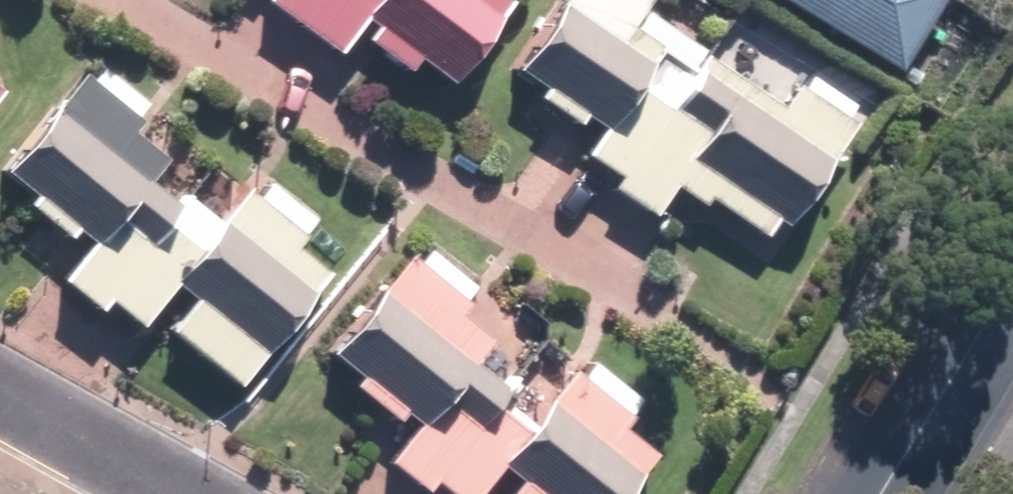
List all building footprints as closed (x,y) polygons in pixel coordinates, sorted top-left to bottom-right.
[(258,9),(335,63),(350,42),(404,80),(413,67),(446,90),(505,8),(494,0),(264,0),(258,9)] [(508,75),(597,135),(579,160),(611,182),(602,195),(646,225),(666,195),(696,215),(702,206),(767,251),(860,115),(803,77),(779,113),(702,61),(709,51),(644,7),(648,0),(560,0),(508,75)] [(893,80),(943,0),(764,0),(893,80)] [(238,392),(329,277),(296,251),(317,225),(266,185),(254,200),(242,190),(213,226),(151,177),(161,164),(125,135),(145,110),(90,67),(0,180),(0,184),(84,250),(53,288),(92,318),(100,308),(133,334),(168,289),(186,304),(163,334),(238,392)] [(321,361),(411,429),(382,467),(417,493),(426,493),(429,491),(433,493),(475,493),(492,472),(514,489),(510,493),(622,493),(649,458),(616,433),(639,402),(589,364),(574,383),(566,378),(523,434),(490,409),(504,392),(471,367),(489,344),(454,317),(473,293),(409,245),(321,361)]
